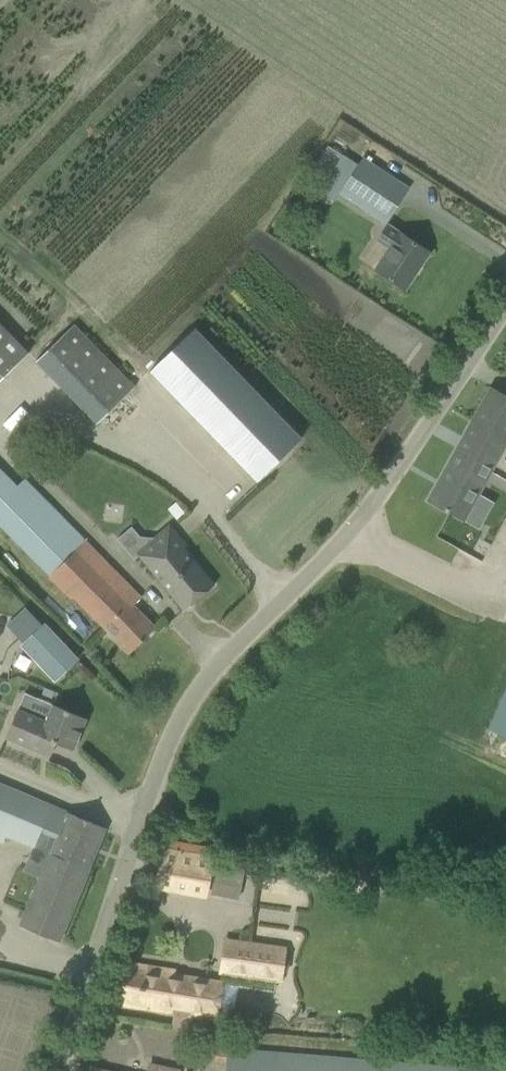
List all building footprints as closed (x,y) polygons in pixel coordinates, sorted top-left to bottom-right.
[(343,181),(336,192),(384,224),(410,187),(361,155),(355,163),(327,145),(315,163),(343,181)] [(386,248),(373,268),(404,289),(428,252),(386,224),(375,240),(386,248)] [(28,352),(0,322),(0,379),(28,352)] [(35,360),(96,423),(135,385),(74,323),(35,360)] [(194,329),(150,372),(257,481),(301,438),(194,329)] [(470,422),(505,442),(505,396),(490,387),(470,422)] [(470,422),(426,501),(463,521),(467,513),(489,473),(505,442),(470,422)] [(22,480),(0,501),(0,525),(49,574),(48,576),(69,598),(72,597),(129,653),(155,628),(133,605),(140,598),(22,480)] [(132,527),(117,538),(134,559),(138,556),(182,610),(215,583),(167,525),(151,539),(141,538),(132,527)] [(77,659),(44,624),(22,645),(55,680),(77,659)] [(505,736),(505,683),(486,727),(505,736)] [(5,737),(42,753),(48,740),(72,750),(86,719),(53,705),(47,718),(17,707),(5,737)] [(2,843),(5,836),(33,848),(40,834),(53,840),(18,925),(38,933),(59,942),(89,869),(88,869),(105,828),(51,805),(0,783),(0,843),(2,843)] [(191,813),(188,824),(198,827),(201,816),(191,813)] [(165,843),(157,886),(206,894),(213,851),(165,843)] [(214,872),(211,892),(239,897),(242,877),(214,872)] [(281,979),(286,948),(224,939),(219,970),(281,979)] [(173,1012),(171,1027),(190,1029),(193,1015),(216,1018),(221,982),(121,967),(111,1002),(173,1012)] [(227,1046),(225,1062),(225,1070),(505,1070),(505,1069),(227,1046)]
